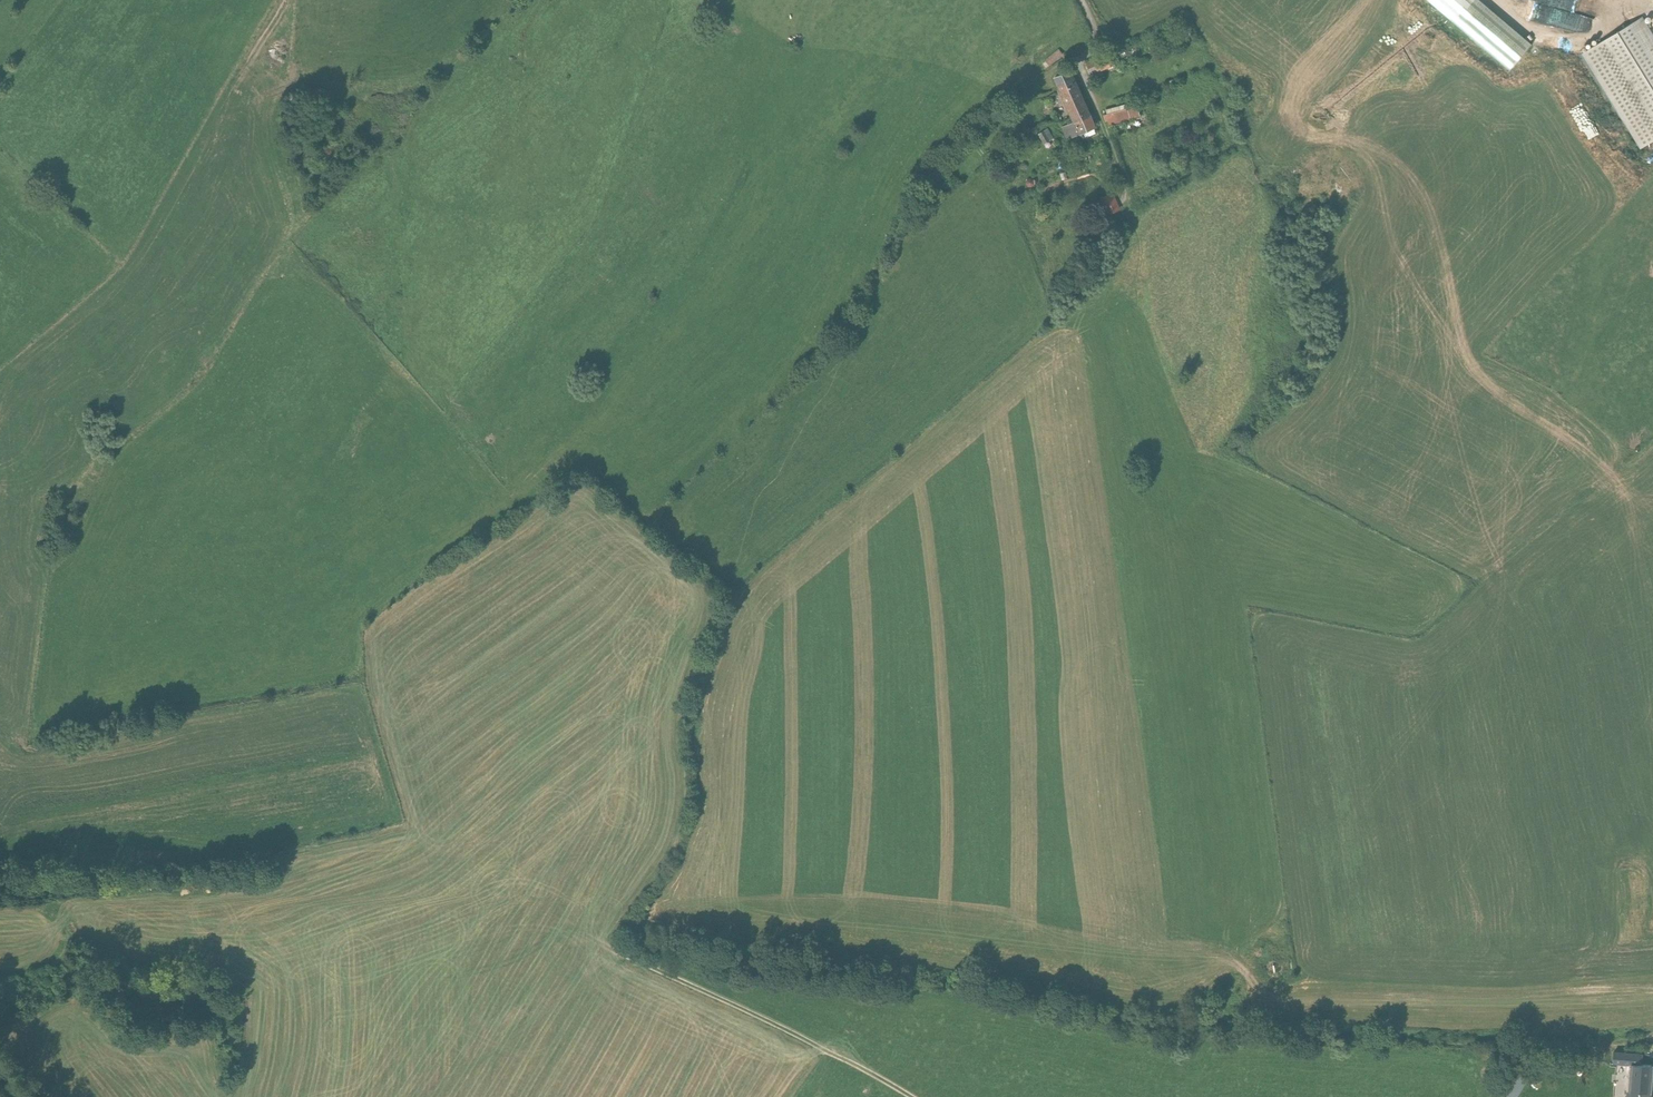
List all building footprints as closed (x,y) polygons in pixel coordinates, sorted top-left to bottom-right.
[(1479,0),(1427,0),(1510,71),(1533,45),(1479,0)] [(1578,9),(1580,0),(1536,0),(1578,9)] [(1583,55),(1642,150),(1652,142),(1652,32),(1644,17),(1583,55)] [(1062,50),(1058,45),(1046,56),(1050,61),(1062,50)] [(1068,135),(1080,129),(1096,122),(1071,66),(1054,73),(1074,117),(1063,122),(1068,135)] [(1128,104),(1107,110),(1109,121),(1140,112),(1137,99),(1126,102),(1128,104)] [(1046,137),(1057,132),(1052,122),(1041,127),(1046,137)] [(1114,188),(1102,193),(1108,207),(1120,202),(1114,188)] [(1630,1064),(1642,1065),(1642,1054),(1614,1052),(1613,1064),(1630,1065),(1630,1064)] [(1652,1083),(1650,1082),(1651,1065),(1642,1065),(1630,1064),(1630,1065),(1628,1081),(1627,1081),(1625,1096),(1651,1096),(1652,1083)]
